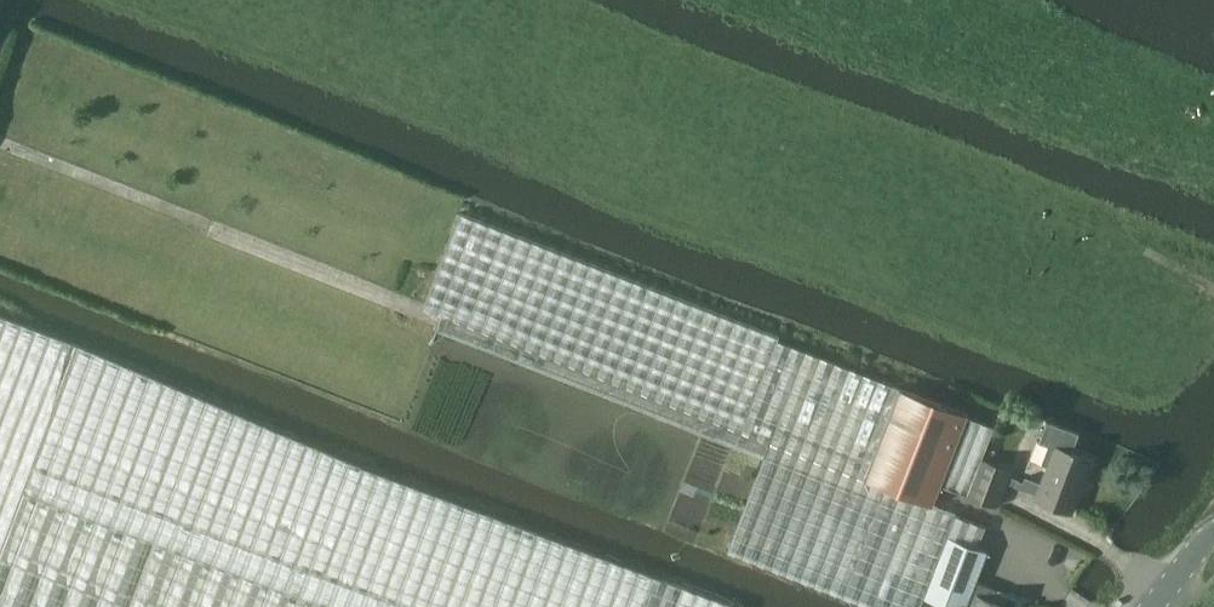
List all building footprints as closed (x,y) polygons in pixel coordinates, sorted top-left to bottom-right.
[(438,270),(424,307),(442,314),(770,443),(771,441),(931,504),(967,414),(894,385),(778,340),(779,337),(461,213),(438,270)] [(335,451),(91,348),(0,314),(0,606),(738,606),(335,451)] [(1008,475),(1005,481),(1016,485),(1039,494),(1037,497),(1071,510),(1091,460),(1071,452),(1079,433),(1077,432),(1047,421),(1039,441),(1049,445),(1042,463),(1049,466),(1043,483),(1026,476),(1024,481),(1018,479),(1008,475)] [(976,547),(985,524),(931,504),(771,441),(770,443),(766,454),(728,550),(873,606),(921,606),(925,596),(954,606),(1012,606),(990,599),(994,588),(974,580),(985,550),(976,547)] [(982,458),(967,496),(995,507),(1005,481),(1008,475),(1010,469),(982,458)]
